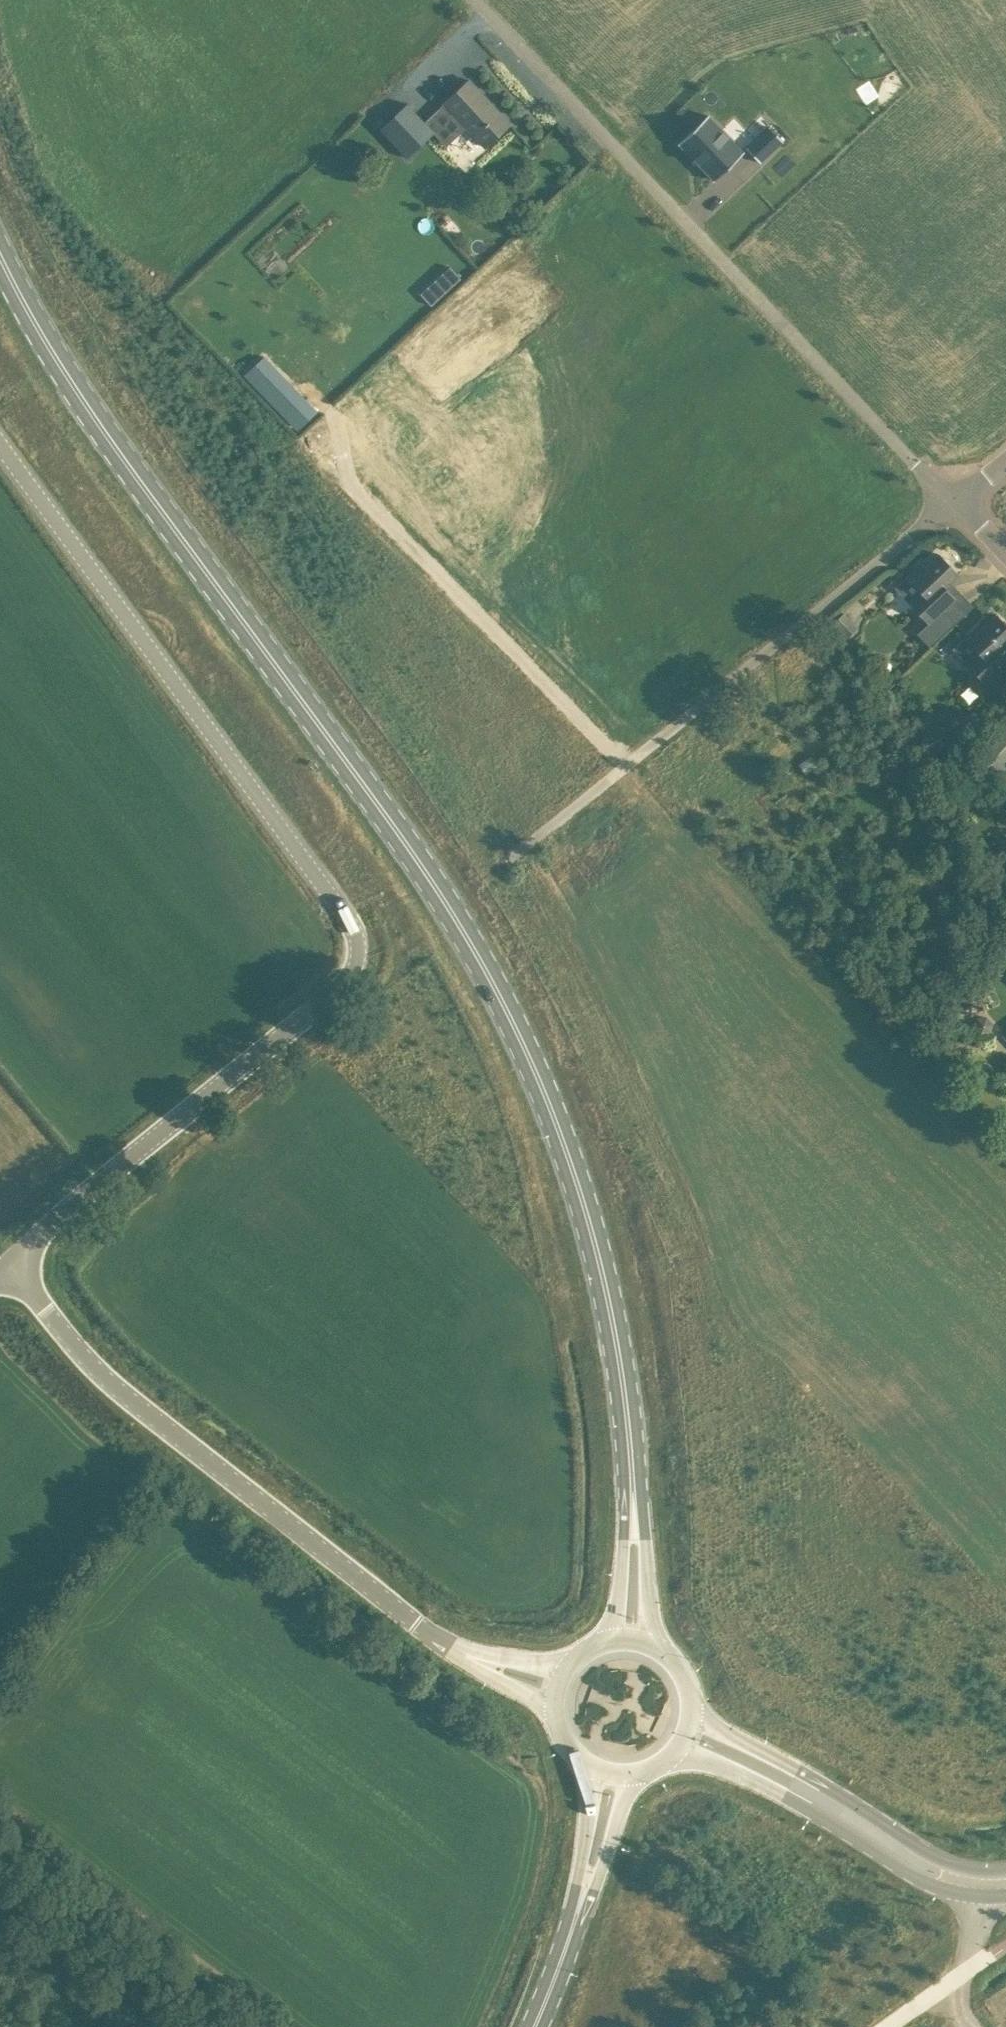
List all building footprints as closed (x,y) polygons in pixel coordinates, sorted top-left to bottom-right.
[(464,123),(485,145),(510,123),(510,122),(507,124),(491,107),(493,105),(469,79),(444,102),(424,120),(407,102),(380,127),(405,155),(406,156),(413,150),(434,131),(444,143),(464,123)] [(744,152),(708,114),(679,142),(714,179),(744,152)] [(770,126),(747,148),(760,161),(783,140),(770,126)] [(433,281),(444,293),(461,277),(450,265),(433,281)] [(265,355),(245,375),(297,430),(318,410),(265,355)] [(921,562),(907,575),(895,587),(910,602),(910,601),(929,621),(918,632),(931,646),(956,622),(944,609),(952,602),(942,591),(946,587),(945,586),(958,573),(939,553),(925,566),(921,562)] [(832,623),(842,634),(854,623),(844,612),(832,623)] [(965,636),(952,647),(966,662),(967,661),(998,694),(1005,686),(1005,651),(1002,647),(1005,643),(1005,623),(997,613),(983,626),(979,622),(965,636)] [(997,729),(970,757),(995,779),(1005,767),(1005,719),(997,729)] [(992,1021),(987,1016),(986,1015),(977,1017),(974,1026),(981,1032),(990,1031),(992,1021)]
